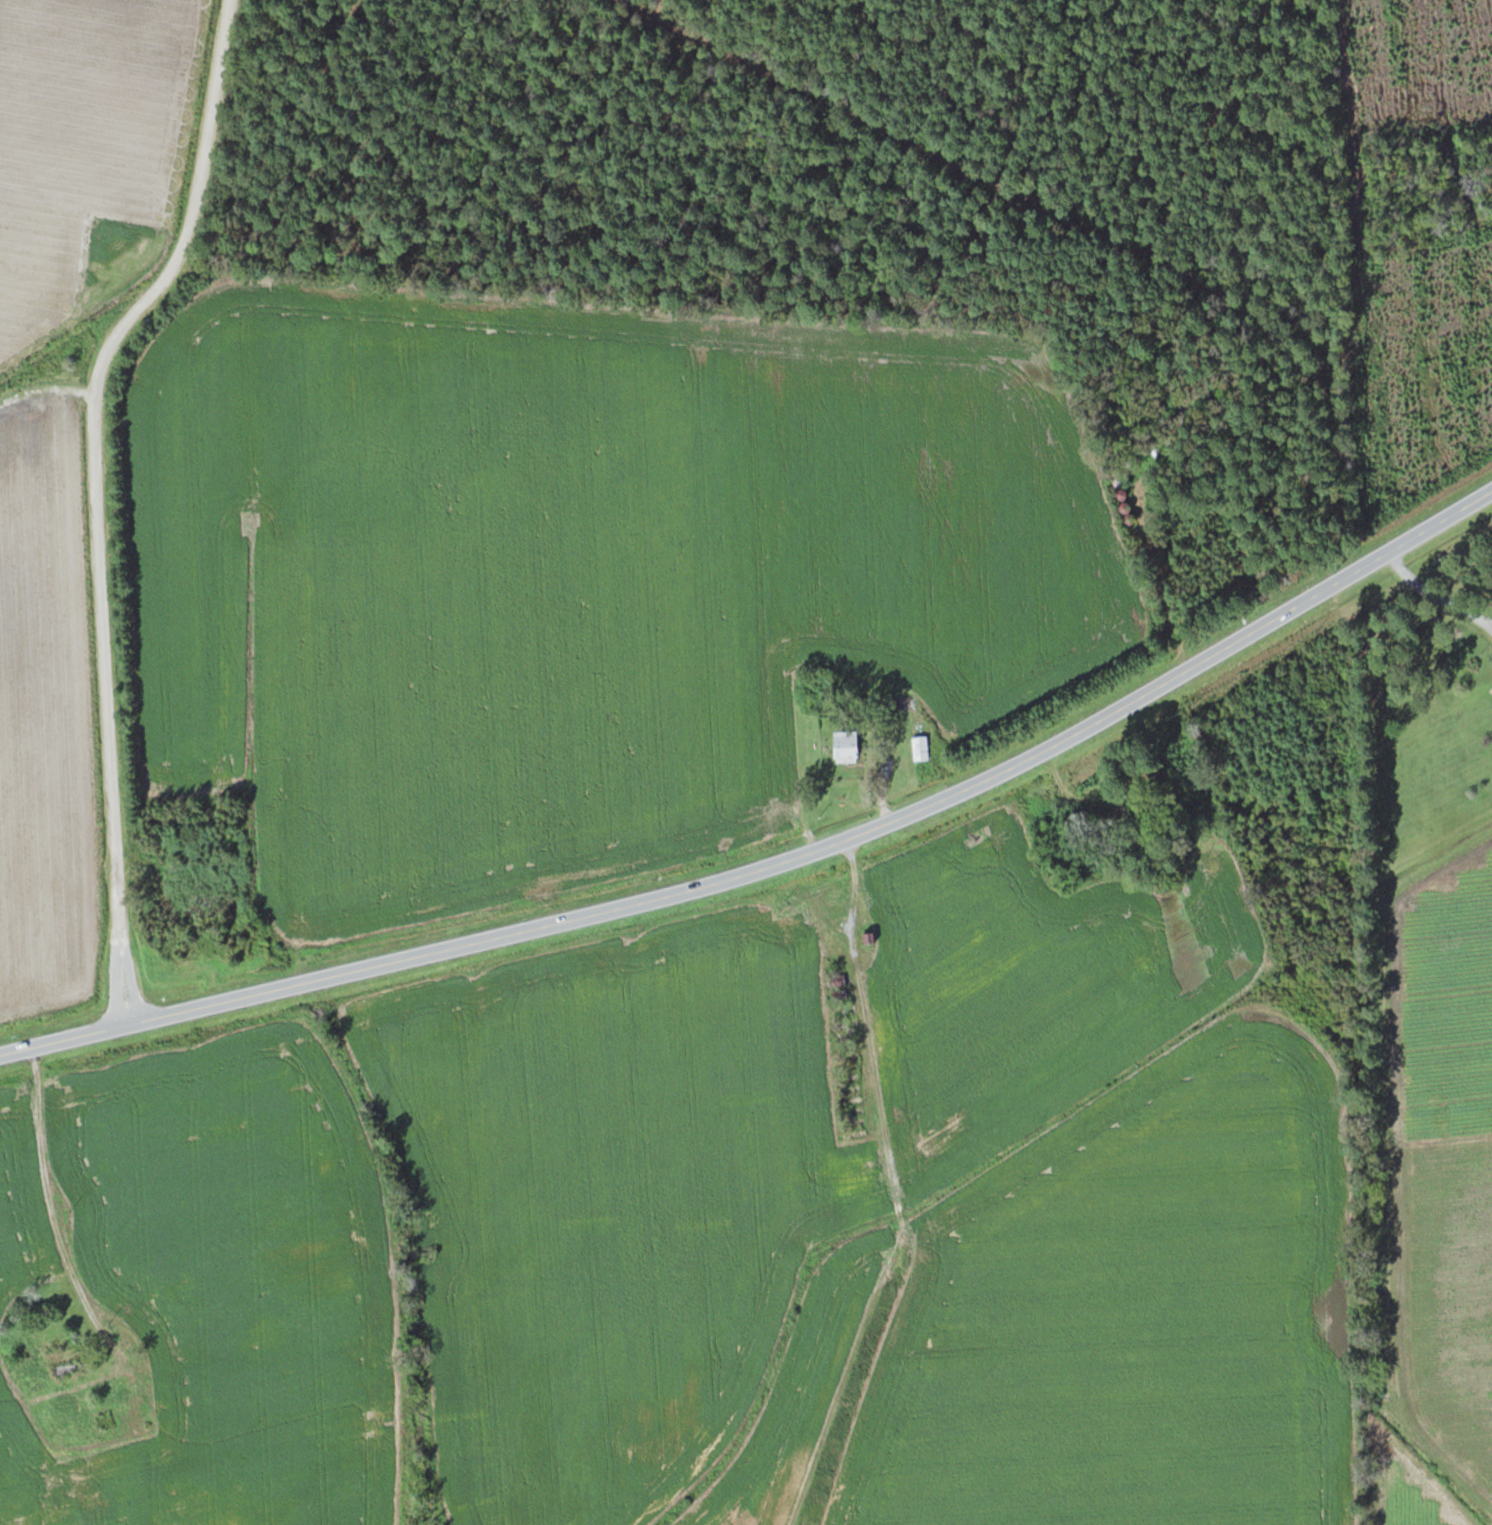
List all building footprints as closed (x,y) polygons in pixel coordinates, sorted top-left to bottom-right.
[(930,759),(928,734),(912,736),(915,760),(930,759)] [(858,747),(858,738),(849,738),(849,747),(858,747)] [(873,940),(870,932),(864,935),(867,942),(873,940)]
